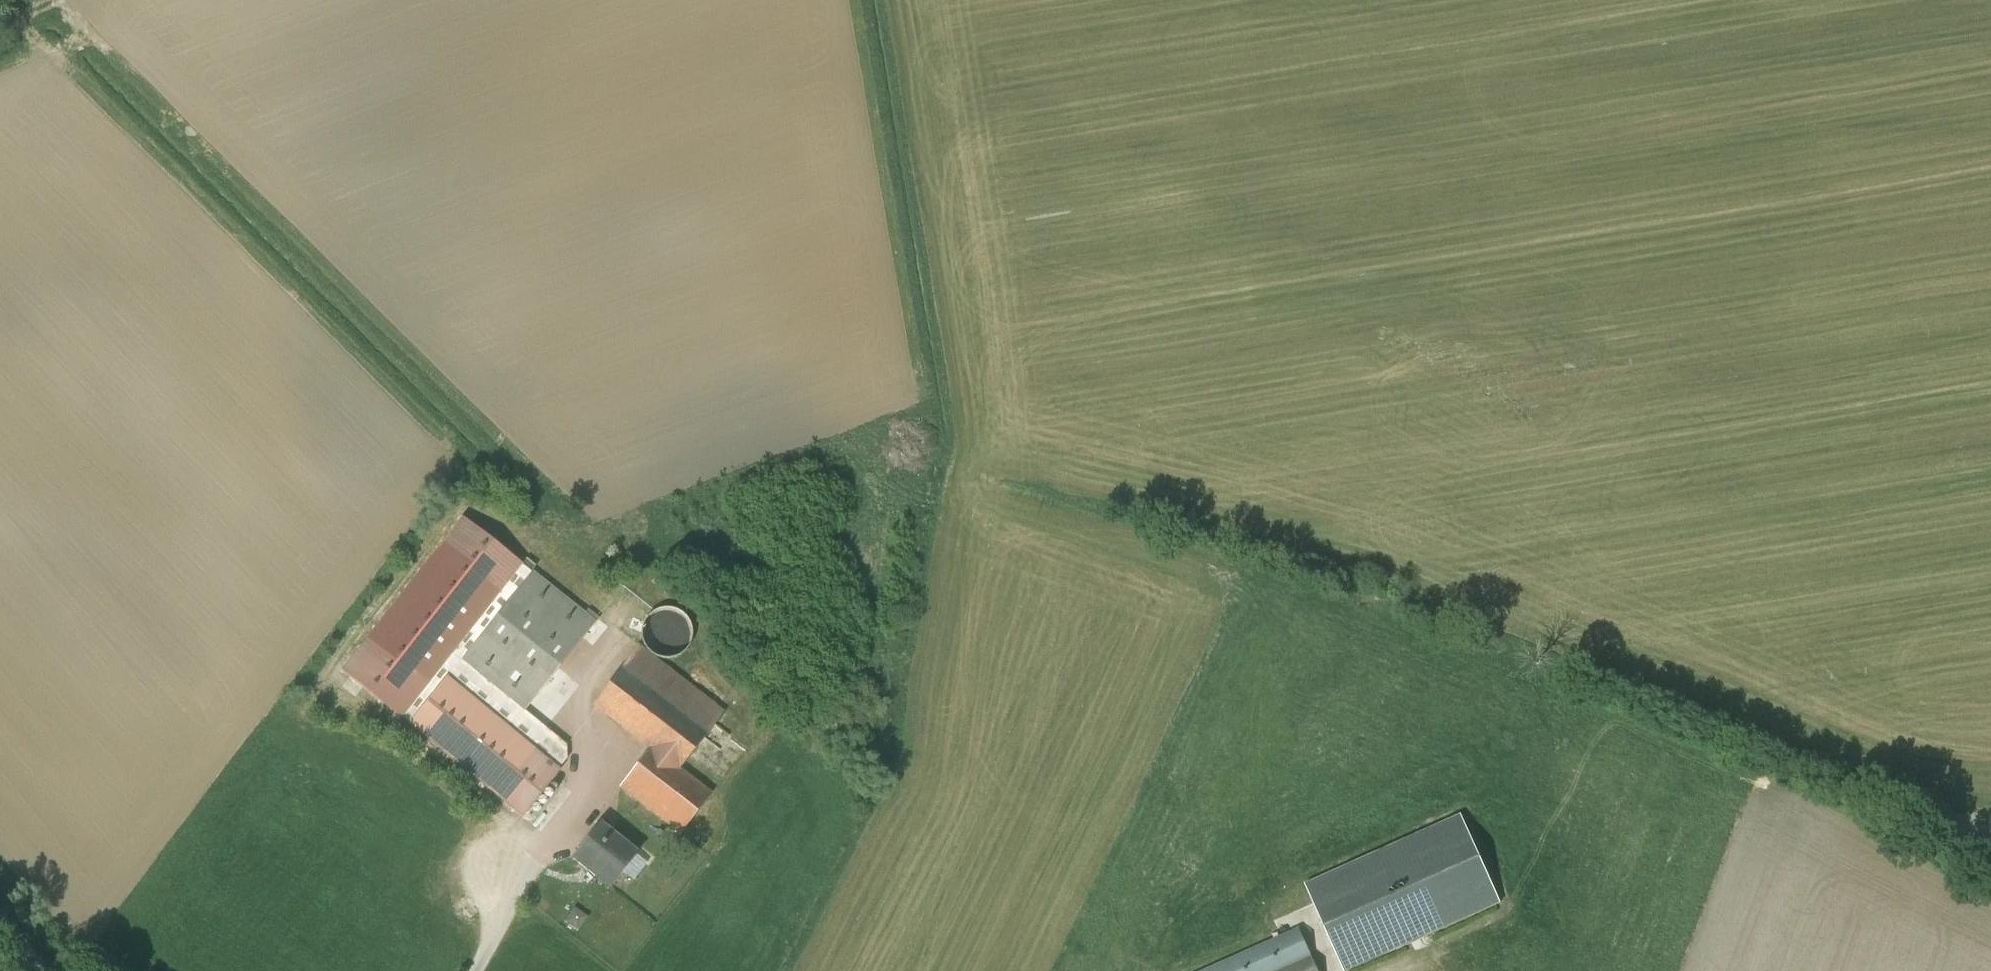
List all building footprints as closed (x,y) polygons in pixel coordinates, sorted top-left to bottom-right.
[(462,518),(342,672),(401,718),(521,565),(462,518)] [(521,565),(401,718),(409,725),(459,663),(460,662),(531,572),(521,565)] [(531,572),(460,662),(524,713),(524,711),(594,623),(584,614),(531,572)] [(654,636),(683,643),(690,615),(660,609),(654,636)] [(598,619),(587,610),(584,614),(594,623),(598,619)] [(724,713),(638,646),(622,667),(708,734),(724,713)] [(524,713),(460,662),(459,663),(409,725),(521,817),(566,759),(566,745),(524,711),(524,713)] [(708,734),(622,667),(592,706),(649,750),(620,787),(680,834),(711,795),(679,770),(708,734)] [(1348,968),(1509,905),(1472,814),(1312,877),(1348,968)] [(635,855),(598,826),(573,858),(610,888),(635,855)] [(569,921),(583,929),(591,915),(577,907),(569,921)] [(1206,970),(1277,970),(1311,956),(1300,929),(1206,970)] [(1277,970),(1318,970),(1311,956),(1277,970)]
